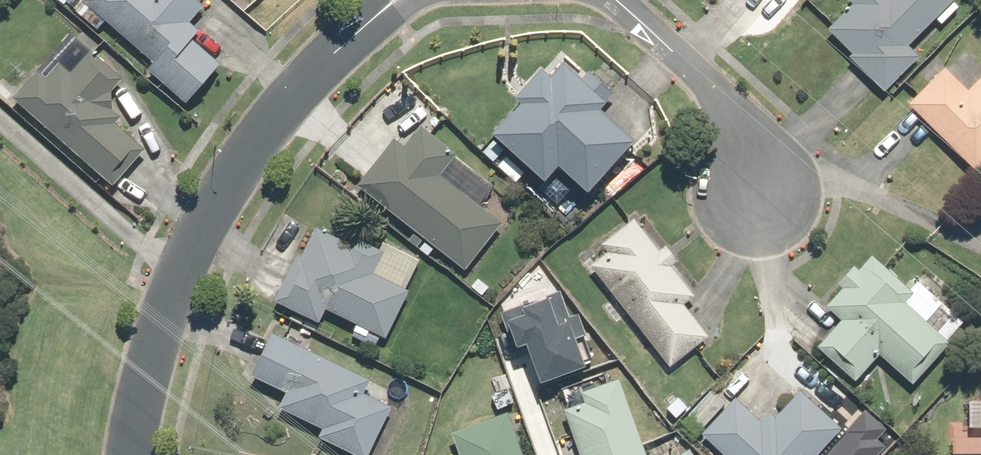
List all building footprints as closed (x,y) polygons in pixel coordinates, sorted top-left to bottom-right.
[(206,0),(97,0),(194,92),(222,62),(197,38),(205,29),(193,17),(208,2),(206,0)] [(878,90),(912,56),(902,45),(947,0),(846,0),(849,4),(821,32),(878,90)] [(128,75),(97,46),(77,67),(64,55),(46,75),(38,68),(16,92),(115,182),(147,146),(117,121),(125,112),(108,96),(128,75)] [(513,106),(487,135),(492,139),(479,154),(488,163),(502,148),(526,170),(540,155),(583,193),(628,142),(595,112),(604,102),(556,59),(543,72),(536,65),(506,99),(513,106)] [(964,93),(939,69),(904,105),(972,171),(980,162),(980,75),(964,93)] [(388,139),(350,186),(460,272),(498,224),(475,206),(491,186),(416,127),(400,148),(388,139)] [(629,218),(579,256),(666,369),(705,339),(680,305),(691,297),(668,267),(673,262),(661,246),(654,251),(629,218)] [(290,258),(268,302),(314,325),(321,310),(353,326),(347,338),(376,352),(420,262),(379,243),(375,250),(346,236),(342,244),(310,229),(295,260),(290,258)] [(833,322),(810,347),(850,384),(875,357),(908,387),(963,326),(913,280),(904,290),(868,258),(855,272),(848,266),(832,285),(837,290),(819,309),(833,322)] [(266,333),(244,378),(279,395),(272,409),(318,432),(314,440),(346,454),(364,454),(387,408),(359,394),(365,382),(266,333)] [(614,379),(574,394),(578,403),(557,410),(574,454),(642,454),(614,379)] [(696,435),(718,454),(814,454),(837,430),(796,392),(771,419),(764,413),(755,421),(730,398),(696,435)] [(503,413),(445,434),(452,454),(518,454),(503,413)]
